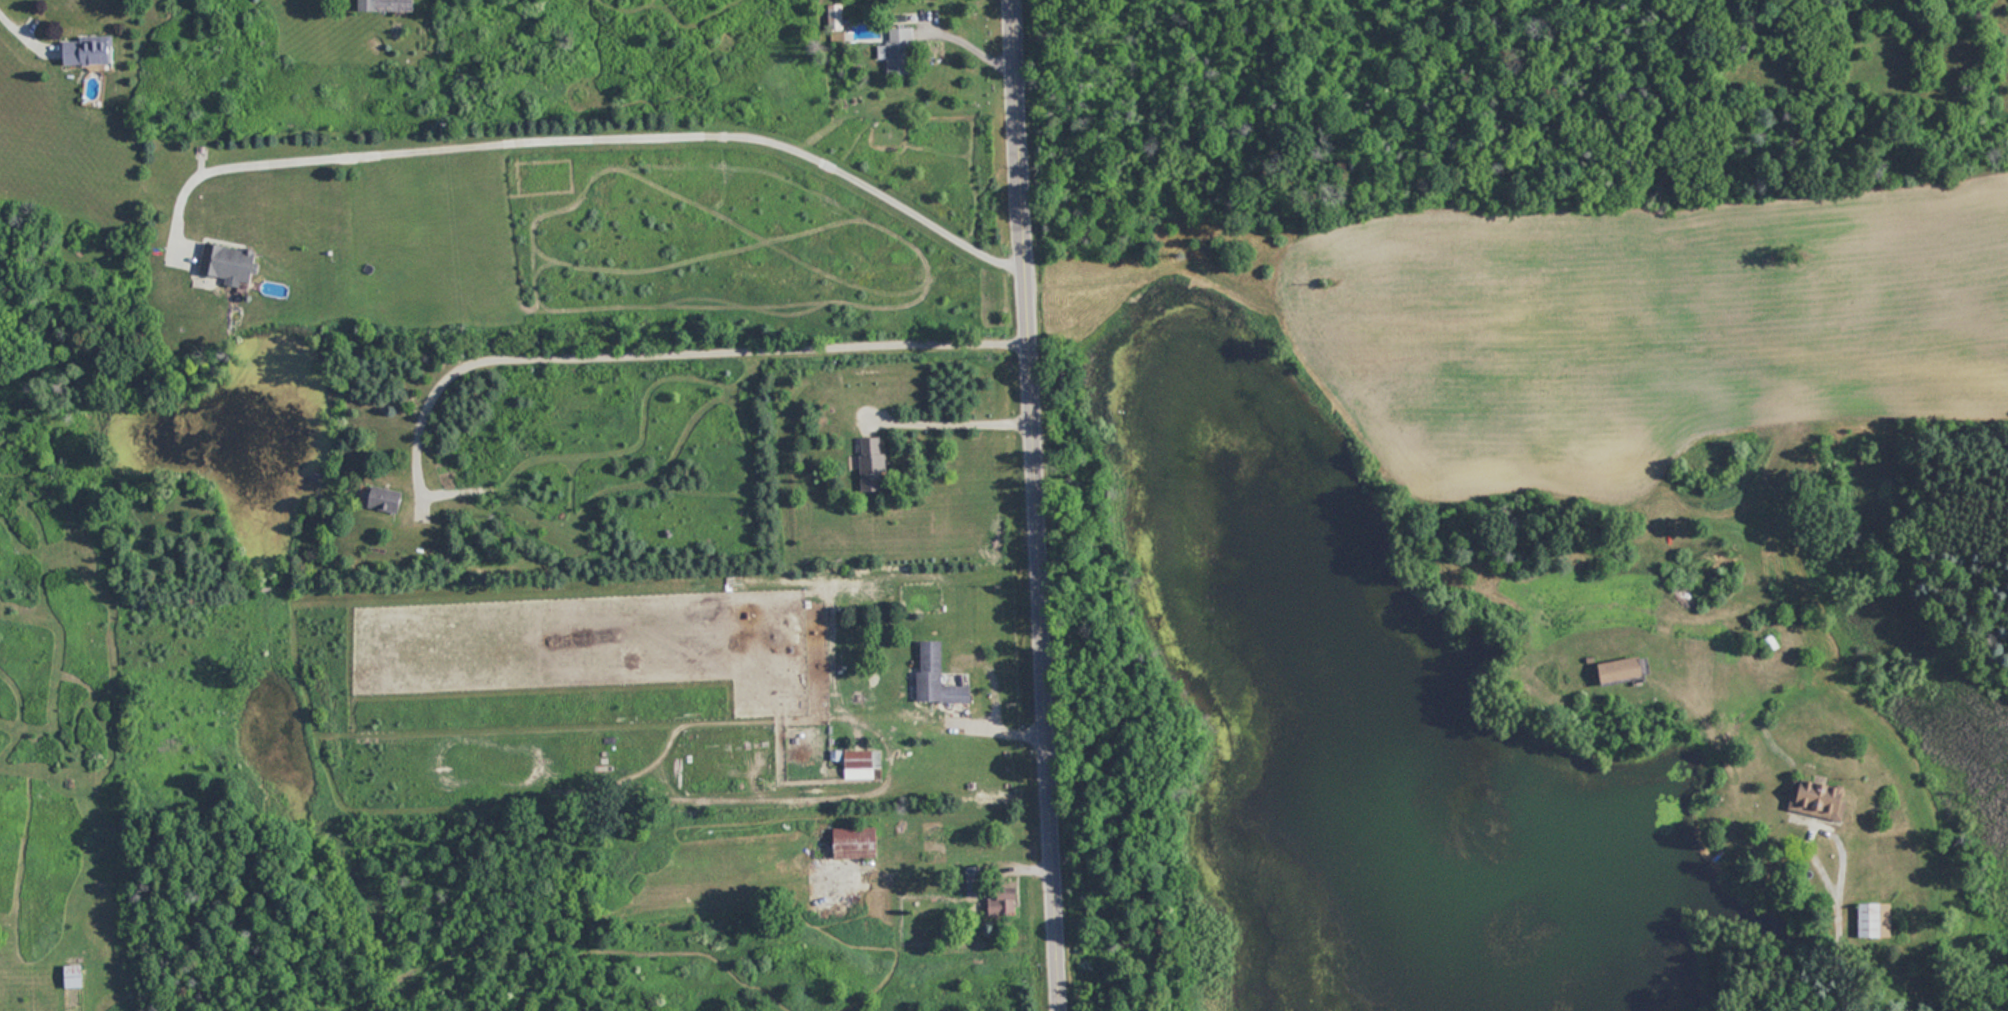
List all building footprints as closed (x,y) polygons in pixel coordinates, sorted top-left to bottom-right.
[(416,0),(360,0),(360,13),(416,13),(416,0)] [(842,5),(830,5),(830,29),(842,29),(842,5)] [(888,29),(888,76),(914,75),(913,28),(888,29)] [(65,37),(65,65),(115,66),(115,37),(65,37)] [(201,273),(257,281),(262,250),(205,241),(201,273)] [(885,436),(861,437),(862,490),(886,490),(885,436)] [(404,508),(404,487),(358,487),(358,508),(404,508)] [(919,640),(918,701),(972,701),(972,685),(943,685),(943,640),(919,640)] [(1641,654),(1601,664),(1606,684),(1646,674),(1641,654)] [(845,750),(845,778),(874,778),(874,765),(880,765),(880,750),(845,750)] [(1851,785),(1795,776),(1790,809),(1846,818),(1851,785)] [(835,858),(879,858),(879,826),(835,826),(835,858)] [(1019,915),(1019,890),(1001,890),(1001,894),(988,894),(988,865),(967,866),(968,896),(990,895),(990,916),(1019,915)] [(1884,936),(1884,902),(1860,902),(1860,936),(1884,936)] [(83,965),(65,965),(65,988),(83,988),(83,965)]
